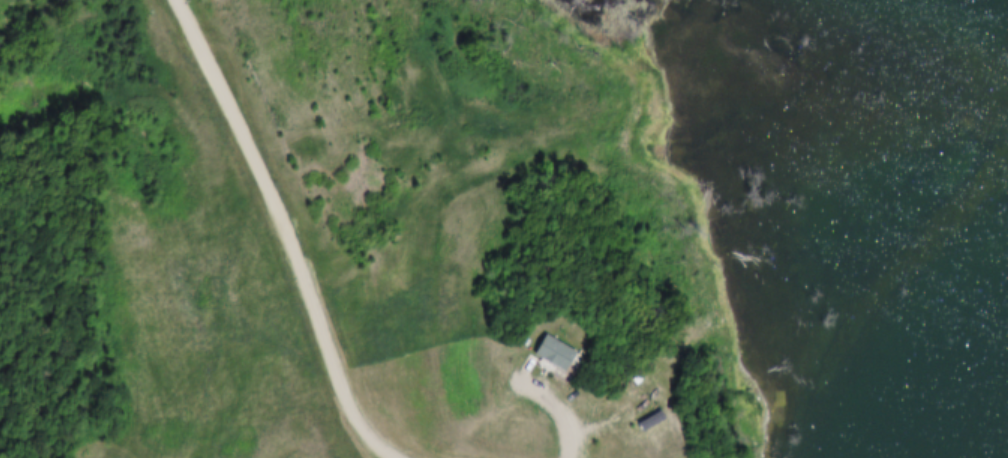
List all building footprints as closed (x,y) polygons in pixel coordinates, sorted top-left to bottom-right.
[(507,347),(547,373),(561,352),(521,326),(507,347)] [(580,355),(541,335),(530,356),(569,377),(580,355)]
